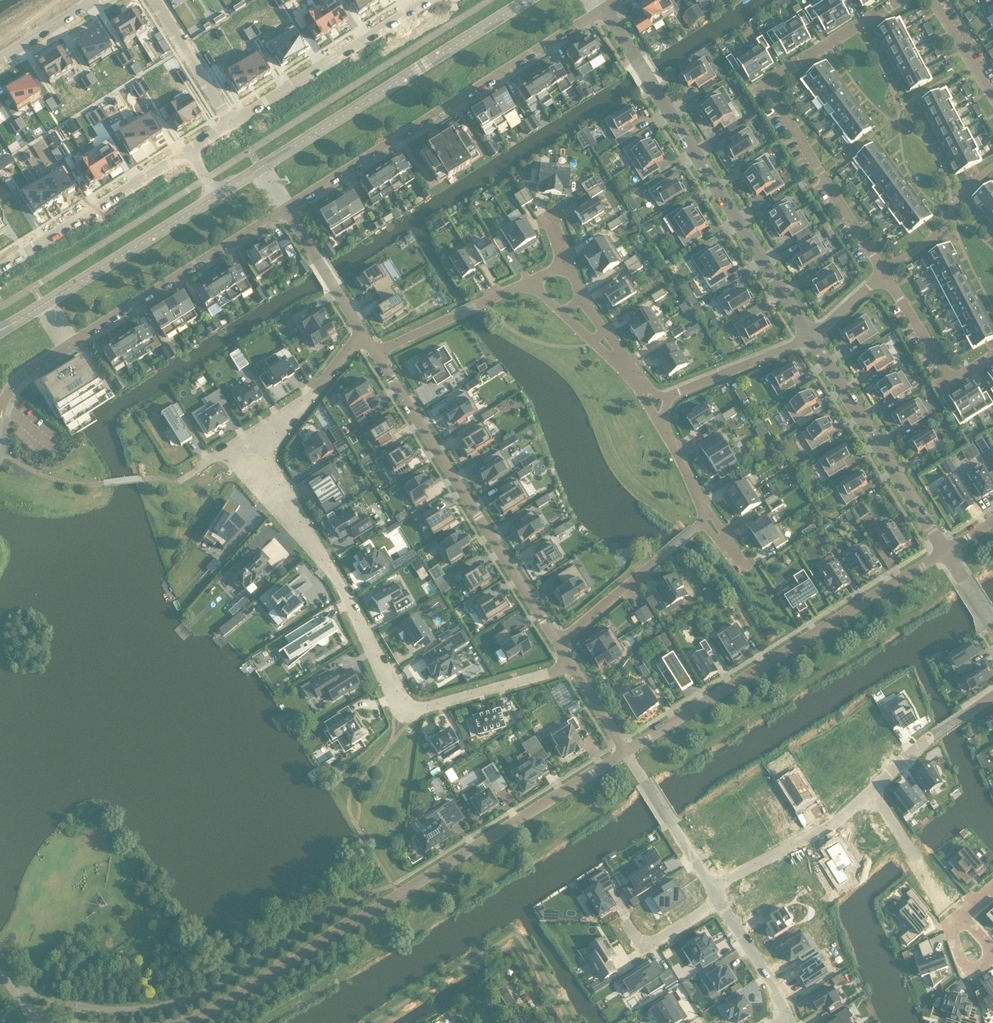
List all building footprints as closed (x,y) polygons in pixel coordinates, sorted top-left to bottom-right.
[(275,3),(278,8),(284,5),(281,0),(273,0),(275,3)] [(324,8),(336,28),(347,21),(338,8),(342,5),(339,0),(336,0),(324,8)] [(347,4),(351,1),(359,14),(370,7),(365,0),(345,0),(347,4)] [(652,0),(650,0),(640,6),(646,16),(634,24),(641,35),(665,20),(652,0)] [(669,0),(652,0),(665,20),(677,13),(669,0)] [(839,0),(826,0),(823,2),(837,24),(849,17),(839,0)] [(823,2),(812,9),(818,18),(826,31),(837,24),(823,2)] [(818,18),(812,9),(811,6),(805,10),(812,22),(818,18)] [(704,17),(698,7),(692,10),(699,21),(704,17)] [(314,14),(313,14),(326,34),(336,28),(324,8),(314,14)] [(923,13),(920,8),(915,11),(918,16),(923,13)] [(129,10),(122,15),(137,37),(136,37),(137,39),(138,39),(153,29),(147,18),(143,21),(136,10),(131,13),(129,10)] [(311,10),(294,20),(301,31),(307,27),(315,41),(326,34),(313,14),(314,14),(311,10)] [(699,21),(692,10),(686,14),(693,25),(699,21)] [(810,23),(803,11),(798,15),(805,26),(810,23)] [(117,22),(112,25),(125,45),(136,37),(137,37),(122,15),(116,19),(117,22)] [(810,40),(796,17),(784,25),(787,30),(788,29),(799,47),(810,40)] [(884,40),(905,29),(900,19),(874,32),(880,43),(884,41),(884,40)] [(255,24),(249,28),(256,38),(262,35),(258,29),(255,24)] [(294,25),(279,35),(293,59),(305,51),(298,40),(302,38),(294,25)] [(249,28),(243,31),(246,37),(250,42),(256,38),(249,28)] [(788,29),(787,30),(776,37),(779,42),(787,54),(799,47),(788,29)] [(889,51),(911,39),(905,29),(884,40),(884,41),(889,51)] [(220,30),(215,33),(219,40),(225,37),(220,30)] [(779,42),(776,37),(772,31),(767,34),(774,46),(779,42)] [(100,32),(89,40),(101,59),(100,60),(102,62),(114,54),(107,43),(100,32)] [(279,35),(263,45),(271,58),(275,55),(281,66),(293,59),(279,35)] [(770,49),(763,37),(757,41),(761,47),(762,47),(765,52),(770,49)] [(591,38),(578,46),(593,70),(605,63),(601,56),(602,56),(591,38)] [(895,61),(916,49),(911,39),(889,51),(895,61)] [(89,40),(77,47),(89,67),(99,61),(100,60),(101,59),(89,40)] [(163,40),(157,43),(164,54),(170,50),(163,40)] [(578,46),(565,54),(568,59),(572,65),(576,72),(578,70),(582,77),(593,70),(578,46)] [(773,64),(765,52),(762,47),(761,47),(750,54),(761,72),(773,64)] [(55,50),(48,54),(62,77),(72,71),(73,70),(74,72),(79,69),(72,58),(68,60),(62,49),(56,53),(55,50)] [(900,71),(921,59),(916,49),(895,61),(900,71)] [(940,49),(937,51),(935,52),(938,58),(943,55),(940,49)] [(128,50),(122,53),(129,64),(135,60),(131,55),(128,50)] [(260,50),(245,59),(259,80),(269,74),(263,63),(267,60),(260,50)] [(122,53),(116,57),(119,63),(123,68),(129,64),(122,53)] [(210,53),(203,56),(207,62),(210,67),(216,63),(213,58),(210,53)] [(43,61),(38,64),(50,84),(62,77),(48,54),(41,59),(43,61)] [(761,72),(750,54),(738,61),(750,79),(761,72)] [(739,68),(732,56),(727,59),(734,71),(739,68)] [(717,77),(704,58),(693,65),(695,67),(679,77),(683,83),(685,82),(689,87),(695,83),(699,88),(717,77)] [(235,65),(235,66),(236,68),(237,67),(249,87),(259,80),(245,59),(235,65)] [(905,81),(927,69),(921,59),(900,71),(905,81)] [(809,91),(830,75),(834,72),(827,62),(801,81),(809,91)] [(624,74),(617,63),(612,66),(619,77),(624,74)] [(565,77),(558,66),(547,73),(558,90),(561,94),(572,88),(570,84),(565,77)] [(236,68),(226,74),(238,93),(249,87),(237,67),(236,68)] [(911,91),(932,80),(927,69),(905,81),(911,91)] [(182,70),(176,73),(183,84),(189,80),(182,70)] [(92,72),(86,76),(93,86),(99,83),(96,77),(92,72)] [(558,90),(547,73),(538,79),(551,100),(553,99),(550,95),(558,90)] [(570,74),(565,77),(570,84),(575,81),(570,74)] [(817,98),(837,83),(830,75),(809,91),(816,100),(818,98),(817,98)] [(86,76),(80,80),(84,85),(87,90),(93,86),(86,76)] [(29,77),(17,84),(30,104),(29,104),(31,107),(31,106),(43,99),(36,88),(29,77)] [(551,100),(538,79),(527,86),(538,103),(543,111),(545,110),(542,106),(551,100)] [(144,80),(138,84),(145,94),(151,90),(144,80)] [(715,80),(703,88),(705,92),(712,87),(717,84),(715,80)] [(824,107),(828,104),(844,93),(837,83),(817,98),(818,98),(824,107)] [(17,84),(5,92),(18,112),(29,104),(30,104),(17,84)] [(138,84),(132,87),(139,98),(145,94),(138,84)] [(538,103),(527,86),(517,92),(528,109),(538,103)] [(585,98),(582,94),(578,87),(573,91),(580,102),(585,98)] [(712,87),(705,92),(708,97),(715,92),(712,87)] [(706,120),(733,103),(723,88),(715,92),(708,97),(705,98),(709,104),(702,108),(704,111),(701,112),(706,120)] [(795,93),(792,88),(787,92),(790,96),(795,93)] [(950,100),(950,101),(952,99),(946,88),(923,101),(928,111),(950,100)] [(592,94),(589,90),(582,94),(585,98),(592,94)] [(174,100),(173,100),(174,102),(175,102),(189,124),(201,117),(185,92),(174,100)] [(518,116),(506,98),(506,99),(503,94),(502,94),(501,95),(499,92),(492,97),(494,99),(493,100),(507,123),(518,116)] [(835,113),(850,102),(844,93),(828,104),(834,113),(835,113)] [(57,94),(51,98),(58,109),(64,105),(60,100),(57,94)] [(51,98),(45,102),(48,107),(52,112),(58,109),(51,98)] [(507,123),(493,100),(482,106),(497,129),(507,123)] [(934,122),(955,110),(950,101),(950,100),(928,111),(934,122)] [(174,102),(159,112),(165,121),(168,118),(177,132),(189,124),(175,102),(174,102)] [(838,125),(857,111),(850,102),(835,113),(834,113),(831,116),(838,125)] [(742,118),(733,103),(706,120),(710,127),(713,125),(714,128),(721,123),(724,129),(742,118)] [(497,129),(482,106),(472,113),(475,118),(486,136),(497,129)] [(631,123),(638,119),(635,114),(637,112),(633,106),(617,116),(616,113),(605,120),(617,140),(629,132),(635,129),(631,123)] [(810,111),(807,106),(805,107),(802,109),(806,114),(810,111)] [(100,107),(94,111),(101,122),(107,118),(100,107)] [(939,132),(960,120),(955,110),(934,122),(939,132)] [(94,111),(88,115),(92,120),(95,126),(101,122),(94,111)] [(844,135),(864,120),(857,111),(838,125),(844,135)] [(149,115),(139,122),(151,141),(161,134),(149,115)] [(540,127),(533,116),(527,120),(534,131),(540,127)] [(21,117),(15,121),(22,131),(28,127),(21,117)] [(534,131),(527,120),(521,123),(528,135),(534,131)] [(852,144),(871,130),(864,120),(844,135),(852,144)] [(966,130),(965,130),(960,120),(939,132),(944,142),(966,130)] [(15,121),(9,124),(13,130),(16,135),(22,131),(15,121)] [(129,128),(141,147),(151,141),(139,122),(129,128)] [(730,133),(738,127),(736,122),(727,128),(730,133)] [(72,125),(67,128),(72,135),(77,132),(72,125)] [(127,126),(113,135),(118,144),(122,142),(130,154),(141,147),(129,128),(128,126),(127,126)] [(576,133),(583,149),(591,145),(593,148),(598,145),(589,127),(576,133)] [(479,158),(465,136),(460,128),(446,136),(432,144),(433,145),(419,153),(438,184),(471,164),(479,158)] [(732,162),(759,145),(749,128),(731,139),(734,145),(728,149),(731,154),(728,156),(732,162)] [(949,152),(973,139),(968,129),(965,130),(966,130),(944,142),(949,152)] [(617,140),(615,141),(618,146),(621,144),(632,137),(629,132),(617,140)] [(632,137),(621,144),(624,150),(639,140),(636,135),(632,137)] [(633,165),(660,148),(655,141),(653,143),(651,140),(645,144),(641,139),(639,140),(624,150),(623,150),(633,165)] [(976,151),(977,151),(979,150),(973,139),(949,152),(954,162),(955,162),(976,151)] [(109,140),(95,149),(110,174),(121,167),(112,153),(116,151),(109,140)] [(498,153),(491,142),(485,146),(492,157),(498,153)] [(63,145),(57,149),(63,159),(69,155),(63,145)] [(861,169),(881,155),(874,145),(854,160),(861,169)] [(660,169),(657,164),(663,160),(662,157),(664,156),(660,148),(633,165),(642,180),(660,169)] [(57,149),(51,152),(54,158),(57,163),(63,159),(57,149)] [(85,156),(84,156),(85,158),(86,158),(100,180),(110,174),(95,149),(85,156)] [(982,161),(977,151),(976,151),(955,162),(954,162),(950,164),(956,175),(982,161)] [(748,165),(759,158),(757,154),(745,160),(748,165)] [(748,187),(775,170),(765,155),(748,166),(751,172),(745,176),(746,178),(744,180),(748,187)] [(868,179),(887,164),(881,155),(861,169),(868,179)] [(80,162),(75,164),(89,187),(100,180),(86,158),(85,158),(80,162)] [(414,179),(401,158),(390,164),(404,186),(414,179)] [(404,186),(390,164),(380,171),(391,188),(393,193),(404,186)] [(875,188),(894,173),(887,164),(868,179),(874,187),(875,188)] [(555,165),(555,170),(553,195),(555,195),(563,195),(564,189),(568,189),(568,187),(569,183),(569,181),(570,179),(569,179),(570,166),(555,165)] [(50,175),(51,177),(64,196),(74,190),(66,177),(70,175),(64,166),(50,175)] [(553,195),(555,170),(540,168),(539,176),(539,179),(539,180),(539,184),(539,187),(543,187),(543,193),(542,194),(551,194),(551,195),(553,195)] [(785,185),(775,170),(748,187),(753,195),(755,193),(757,195),(763,191),(767,197),(785,185)] [(391,188),(380,171),(370,177),(384,198),(385,197),(383,193),(391,188)] [(880,198),(901,182),(894,173),(875,188),(874,187),(872,189),(880,198)] [(51,177),(42,183),(54,202),(64,196),(51,177)] [(384,199),(384,198),(370,177),(359,184),(373,205),(384,199)] [(10,178),(4,182),(11,192),(17,188),(13,183),(10,178)] [(582,185),(587,193),(599,186),(593,178),(582,185)] [(659,208),(686,191),(683,184),(680,186),(677,181),(670,185),(667,179),(649,191),(659,208)] [(886,207),(908,191),(901,182),(880,198),(886,207)] [(42,183),(32,189),(44,208),(54,202),(42,183)] [(992,198),(992,183),(972,199),(980,209),(983,206),(992,198)] [(591,199),(602,192),(599,186),(587,193),(591,199)] [(32,189),(22,195),(34,215),(44,208),(32,189)] [(525,189),(520,192),(527,204),(533,200),(525,189)] [(431,195),(428,190),(423,194),(426,199),(431,195)] [(893,216),(915,201),(908,191),(886,207),(893,216)] [(527,204),(520,192),(514,196),(521,207),(527,204)] [(783,194),(773,200),(777,205),(786,199),(783,194)] [(364,214),(356,201),(355,201),(352,195),(342,202),(353,220),(364,214)] [(625,199),(632,211),(638,207),(631,196),(625,199)] [(797,213),(788,198),(787,198),(786,199),(777,205),(773,207),(777,212),(770,217),(772,219),(769,221),(774,228),(797,213)] [(992,212),(992,198),(983,206),(990,215),(992,212)] [(582,225),(604,212),(596,199),(574,213),(582,225)] [(902,224),(921,210),(921,209),(915,201),(893,216),(900,226),(902,225),(902,224)] [(353,220),(342,202),(332,208),(346,231),(356,225),(353,220)] [(346,231),(332,208),(330,209),(328,207),(321,211),(323,214),(322,214),(322,215),(321,215),(324,220),(335,238),(346,231)] [(675,233),(702,216),(698,209),(695,210),(694,208),(687,212),(684,207),(666,218),(675,233)] [(909,234),(932,216),(925,207),(921,209),(921,210),(902,224),(902,225),(909,234)] [(810,226),(801,211),(797,213),(774,228),(780,238),(789,232),(792,237),(795,236),(808,228),(810,226)] [(703,237),(699,231),(706,227),(704,225),(707,223),(702,216),(675,233),(685,248),(703,237)] [(535,239),(521,217),(511,223),(525,245),(535,239)] [(386,224),(383,219),(377,223),(380,228),(386,224)] [(618,219),(607,226),(611,231),(622,224),(618,219)] [(642,226),(646,232),(653,228),(649,222),(642,226)] [(829,222),(822,226),(826,232),(830,230),(833,236),(837,234),(830,223),(829,222)] [(380,228),(377,223),(371,227),(374,232),(380,228)] [(525,245),(511,223),(500,230),(514,252),(525,245)] [(808,228),(795,236),(798,241),(801,239),(808,234),(811,233),(808,228)] [(590,265),(615,249),(608,236),(597,243),(596,243),(594,244),(595,244),(593,245),(590,247),(588,249),(590,252),(585,256),(589,263),(590,265)] [(800,270),(827,253),(817,236),(804,244),(799,247),(802,253),(796,257),(799,262),(796,264),(800,270)] [(506,248),(499,237),(493,240),(500,252),(506,248)] [(282,256),(271,239),(259,247),(270,264),(282,256)] [(486,239),(473,247),(483,262),(485,265),(486,264),(496,258),(497,257),(486,239)] [(798,241),(796,242),(799,247),(804,244),(801,239),(798,241)] [(336,255),(329,244),(324,247),(330,259),(336,255)] [(952,257),(956,255),(951,244),(929,255),(934,265),(935,266),(952,257)] [(478,264),(469,250),(466,246),(449,257),(462,279),(474,271),(472,268),(478,264)] [(273,268),(270,264),(259,247),(246,255),(260,277),(273,268)] [(483,262),(473,247),(469,250),(478,264),(483,262)] [(701,274),(728,257),(723,249),(721,251),(719,249),(713,253),(709,247),(691,258),(701,274)] [(623,261),(615,249),(590,265),(591,267),(591,266),(596,273),(601,270),(604,274),(606,272),(609,270),(610,270),(611,270),(613,269),(612,268),(623,261)] [(843,266),(850,262),(844,252),(837,256),(843,266)] [(625,264),(628,269),(640,262),(636,256),(625,264)] [(728,278),(725,272),(734,266),(728,257),(701,274),(710,289),(711,289),(725,280),(728,278)] [(957,267),(952,257),(935,266),(934,265),(930,268),(936,278),(957,267)] [(309,272),(302,261),(297,264),(303,276),(309,272)] [(632,275),(643,268),(640,262),(628,269),(632,275)] [(846,283),(834,263),(815,275),(819,280),(813,284),(816,289),(813,291),(817,297),(833,287),(835,290),(846,283)] [(362,276),(356,281),(361,289),(364,288),(366,292),(373,287),(378,296),(392,288),(396,286),(396,285),(382,264),(370,272),(368,269),(360,273),(362,276)] [(251,289),(238,267),(227,274),(241,296),(251,289)] [(963,277),(957,267),(936,278),(941,288),(963,277)] [(241,296),(227,274),(217,280),(231,302),(241,296)] [(968,287),(963,277),(941,288),(946,298),(968,287)] [(919,287),(924,284),(921,279),(916,282),(919,287)] [(231,302),(217,280),(207,287),(218,304),(220,309),(231,302)] [(613,307),(637,293),(629,280),(605,295),(606,296),(612,306),(613,307)] [(725,280),(711,289),(714,294),(728,285),(725,280)] [(686,282),(679,287),(688,302),(692,308),(699,303),(686,282)] [(927,290),(924,284),(919,287),(922,292),(927,290)] [(218,304),(207,287),(196,293),(207,311),(218,304)] [(973,297),(968,287),(946,298),(952,308),(973,297)] [(266,299),(263,295),(259,288),(253,292),(260,303),(266,299)] [(384,305),(377,309),(380,313),(377,315),(383,324),(394,316),(396,319),(405,314),(403,311),(405,310),(392,288),(378,296),(384,305)] [(728,316),(754,299),(751,293),(748,294),(745,289),(738,294),(735,288),(717,299),(728,316)] [(656,302),(667,295),(663,289),(652,297),(656,302)] [(272,295),(269,291),(263,295),(266,299),(272,295)] [(197,318),(186,300),(183,295),(173,301),(187,324),(197,318)] [(979,307),(973,297),(952,308),(957,319),(979,307)] [(187,324),(173,301),(162,308),(177,330),(187,324)] [(984,317),(979,307),(957,319),(962,329),(967,327),(966,326),(984,317)] [(177,330),(162,308),(152,314),(153,314),(151,315),(155,320),(154,320),(165,337),(177,330)] [(310,315),(295,325),(302,336),(306,334),(306,333),(328,319),(321,308),(310,315)] [(635,335),(661,319),(659,320),(651,308),(642,314),(642,313),(640,315),(633,319),(637,324),(632,328),(631,328),(635,334),(634,334),(635,335)] [(306,309),(291,318),(295,325),(310,315),(306,309)] [(756,336),(771,326),(768,320),(765,321),(762,316),(755,321),(752,315),(734,326),(746,346),(757,338),(756,336)] [(878,334),(866,315),(855,322),(856,324),(841,334),(844,340),(847,339),(850,344),(857,340),(860,345),(864,343),(871,339),(878,334)] [(989,327),(984,317),(966,326),(967,327),(962,329),(967,338),(971,336),(972,336),(989,327)] [(330,338),(328,335),(335,330),(328,319),(306,333),(306,334),(314,347),(330,338)] [(658,339),(669,332),(661,319),(635,335),(636,337),(637,337),(640,343),(641,342),(646,339),(649,344),(656,340),(656,341),(658,339)] [(219,328),(216,324),(210,327),(213,332),(219,328)] [(155,344),(144,326),(134,333),(145,350),(155,344)] [(675,339),(686,332),(683,326),(671,333),(675,339)] [(213,332),(210,327),(204,331),(207,336),(213,332)] [(989,327),(972,336),(971,336),(967,338),(973,349),(992,339),(992,335),(989,327)] [(147,354),(145,350),(134,333),(123,339),(134,357),(137,361),(147,354)] [(950,347),(955,345),(957,344),(954,338),(947,341),(950,347)] [(134,357),(123,339),(113,346),(124,363),(126,362),(134,357)] [(873,342),(871,339),(864,343),(866,347),(873,342)] [(178,355),(170,343),(164,347),(172,358),(178,355)] [(659,351),(663,357),(676,348),(673,343),(659,351)] [(895,361),(885,344),(858,361),(863,371),(866,369),(867,371),(874,367),(877,372),(895,361)] [(124,363),(113,346),(103,352),(114,370),(124,363)] [(172,358),(164,347),(158,351),(166,362),(172,358)] [(443,347),(415,365),(426,383),(432,379),(437,387),(440,385),(451,378),(444,367),(452,361),(443,347)] [(678,347),(676,348),(663,357),(666,362),(662,364),(663,366),(669,375),(670,377),(689,364),(678,347)] [(239,350),(230,356),(239,371),(248,365),(239,350)] [(265,374),(259,378),(266,390),(273,386),(274,387),(281,382),(282,382),(287,379),(286,379),(294,374),(293,373),(300,369),(298,366),(292,357),(286,361),(284,359),(279,362),(275,355),(265,362),(269,368),(264,371),(265,374)] [(83,358),(41,384),(67,426),(113,397),(108,388),(103,391),(83,358)] [(305,362),(298,366),(300,369),(301,370),(308,366),(305,362)] [(483,362),(476,366),(480,372),(486,368),(483,362)] [(793,380),(799,376),(796,371),(799,369),(795,363),(779,373),(777,370),(766,377),(778,397),(796,386),(793,380)] [(912,388),(902,371),(875,388),(879,395),(881,393),(884,398),(891,394),(894,400),(912,388)] [(125,388),(118,376),(112,380),(119,391),(125,388)] [(369,410),(363,400),(374,392),(366,380),(363,381),(362,378),(352,385),(353,388),(341,395),(356,419),(369,410)] [(480,384),(477,378),(465,386),(469,392),(480,384)] [(981,396),(973,383),(962,391),(977,415),(989,408),(981,396)] [(262,399),(253,384),(242,391),(239,386),(231,391),(234,396),(233,397),(242,411),(248,407),(248,408),(249,407),(255,403),(256,403),(255,403),(262,399)] [(741,388),(735,392),(742,402),(748,399),(741,388)] [(810,407),(816,403),(815,401),(818,399),(812,390),(785,407),(795,424),(813,413),(810,407)] [(211,396),(218,406),(219,407),(226,403),(219,391),(211,396)] [(977,415),(962,391),(950,398),(958,411),(965,422),(977,415)] [(446,418),(443,420),(449,429),(456,424),(458,427),(468,421),(466,418),(478,411),(466,392),(449,403),(452,409),(446,413),(444,414),(443,414),(444,415),(446,418)] [(987,393),(981,396),(989,408),(992,405),(992,403),(987,393)] [(929,415),(919,399),(906,406),(899,411),(892,416),(896,422),(898,420),(901,425),(908,421),(911,427),(929,415)] [(903,401),(896,406),(899,411),(906,406),(903,401)] [(192,439),(179,418),(184,415),(177,404),(161,414),(181,446),(192,439)] [(228,421),(219,407),(218,406),(198,418),(208,434),(215,430),(221,426),(228,421)] [(707,406),(687,418),(688,420),(694,429),(695,431),(714,419),(707,406)] [(484,422),(496,414),(492,409),(480,416),(484,422)] [(726,422),(737,414),(734,409),(722,416),(726,422)] [(965,422),(958,411),(953,414),(960,426),(965,422)] [(365,416),(357,421),(361,428),(369,423),(365,416)] [(375,426),(367,431),(374,442),(372,444),(377,451),(392,441),(388,435),(395,431),(392,427),(395,425),(389,417),(383,421),(381,418),(373,423),(375,426)] [(827,434),(833,430),(830,425),(833,423),(829,417),(802,434),(812,451),(830,440),(827,434)] [(756,421),(764,434),(769,431),(761,418),(756,421)] [(493,441),(482,422),(464,433),(468,439),(461,443),(464,447),(461,449),(467,458),(474,453),(475,456),(483,452),(481,449),(493,441)] [(337,444),(344,440),(336,426),(329,430),(337,444)] [(941,446),(931,429),(909,443),(913,449),(915,447),(918,452),(925,448),(928,454),(941,446)] [(333,452),(322,434),(320,435),(318,432),(311,436),(313,440),(311,441),(314,446),(304,452),(311,464),(317,461),(318,460),(321,458),(322,459),(333,452)] [(730,450),(719,433),(700,446),(710,462),(730,450)] [(514,435),(498,445),(502,451),(518,441),(514,435)] [(982,438),(976,442),(983,454),(990,450),(982,438)] [(389,466),(382,470),(389,483),(397,478),(398,477),(408,471),(410,470),(406,464),(413,460),(415,458),(413,454),(407,445),(405,447),(403,444),(393,450),(395,453),(385,460),(389,466)] [(844,461),(850,457),(847,452),(850,451),(846,444),(819,461),(829,478),(847,467),(844,461)] [(974,445),(968,449),(974,459),(980,455),(974,445)] [(741,467),(730,450),(710,462),(721,479),(741,467)] [(478,473),(477,474),(478,475),(479,478),(485,486),(487,485),(489,488),(499,482),(497,479),(511,470),(500,451),(482,462),(486,468),(479,472),(478,473)] [(955,471),(948,460),(943,464),(949,474),(955,471)] [(344,498),(337,487),(342,483),(331,465),(331,464),(314,475),(315,477),(317,480),(311,484),(317,494),(315,495),(322,506),(324,504),(328,511),(327,512),(327,513),(340,505),(339,504),(338,505),(337,503),(344,499),(345,498),(345,497),(344,498)] [(981,464),(967,473),(977,489),(975,490),(980,498),(982,496),(983,498),(992,492),(992,483),(981,464)] [(528,466),(517,474),(520,479),(532,472),(528,466)] [(748,470),(740,475),(743,480),(751,474),(748,470)] [(408,471),(398,477),(401,483),(411,476),(408,471)] [(864,494),(861,488),(867,484),(864,479),(867,478),(863,471),(836,488),(846,505),(864,494)] [(428,499),(424,493),(433,487),(425,474),(419,478),(417,475),(409,480),(411,483),(403,488),(415,507),(428,499)] [(955,516),(965,510),(973,506),(955,478),(938,489),(955,516)] [(734,503),(754,491),(756,490),(749,479),(745,481),(727,492),(734,503)] [(500,505),(498,506),(503,515),(510,511),(512,514),(519,509),(517,506),(529,498),(518,480),(500,491),(504,497),(498,501),(500,505)] [(762,503),(754,491),(734,503),(742,516),(762,503)] [(777,494),(765,501),(769,507),(780,500),(777,494)] [(547,495),(535,502),(539,508),(550,501),(547,495)] [(783,505),(780,500),(769,507),(772,512),(783,505)] [(216,519),(205,537),(216,544),(218,546),(223,550),(245,526),(238,520),(236,523),(231,520),(239,508),(228,501),(216,519)] [(869,513),(864,504),(854,510),(860,519),(869,513)] [(434,509),(421,517),(433,536),(441,530),(443,534),(450,529),(449,526),(455,522),(450,513),(447,515),(445,511),(438,515),(434,509)] [(543,530),(532,511),(519,520),(522,525),(513,531),(521,544),(528,540),(530,543),(537,538),(535,535),(543,530)] [(371,528),(364,516),(357,521),(356,519),(357,518),(355,516),(354,517),(351,512),(348,514),(331,525),(340,538),(351,531),(355,538),(355,537),(370,528),(371,528)] [(756,539),(774,528),(767,517),(749,528),(750,530),(756,539)] [(571,521),(565,524),(568,530),(574,526),(571,521)] [(902,538),(904,537),(900,530),(898,531),(891,521),(878,529),(885,538),(884,539),(888,546),(889,545),(894,553),(896,555),(903,550),(902,548),(906,545),(902,538)] [(397,523),(384,531),(387,535),(400,527),(398,525),(397,523)] [(565,524),(553,531),(556,537),(568,530),(565,524)] [(778,525),(774,528),(756,539),(762,548),(763,550),(773,543),(777,549),(788,541),(778,525)] [(809,528),(802,532),(806,538),(813,534),(809,528)] [(447,541),(439,546),(444,553),(451,564),(464,556),(460,550),(467,546),(469,545),(470,545),(469,544),(467,541),(462,532),(459,533),(457,530),(445,538),(447,541)] [(364,534),(359,537),(363,544),(368,541),(365,537),(364,534)] [(562,559),(550,540),(537,548),(540,554),(534,558),(536,562),(534,564),(539,573),(546,569),(548,572),(555,567),(553,564),(562,559)] [(877,569),(871,559),(874,557),(875,557),(866,542),(859,546),(862,552),(856,556),(855,555),(847,560),(853,570),(860,566),(863,569),(862,569),(863,571),(864,571),(867,576),(868,575),(869,577),(871,576),(872,576),(871,576),(875,573),(875,574),(876,573),(877,572),(876,570),(877,569)] [(622,565),(631,558),(624,548),(614,555),(622,565)] [(365,552),(357,557),(362,565),(360,566),(363,571),(360,573),(366,582),(378,574),(377,572),(384,567),(382,565),(391,560),(384,549),(375,554),(374,551),(368,555),(365,552)] [(413,549),(389,564),(394,572),(418,557),(416,553),(413,549)] [(245,589),(261,574),(260,573),(270,564),(257,551),(231,574),(235,578),(234,580),(234,582),(235,585),(237,586),(239,586),(241,585),(242,586),(245,589)] [(215,558),(206,568),(211,573),(220,563),(215,558)] [(415,570),(422,566),(417,559),(411,564),(415,570)] [(850,583),(837,562),(822,572),(826,579),(825,580),(829,587),(831,586),(835,593),(850,583)] [(564,586),(552,594),(560,606),(563,605),(565,608),(575,601),(573,598),(589,588),(575,565),(557,576),(564,586)] [(470,566),(453,577),(458,584),(462,582),(466,589),(469,593),(479,587),(481,590),(491,584),(489,581),(491,579),(486,570),(484,567),(483,567),(482,567),(481,568),(474,572),(470,566)] [(432,569),(428,572),(434,582),(445,576),(442,571),(436,575),(432,569)] [(818,595),(811,582),(804,571),(794,577),(800,587),(785,597),(793,611),(797,608),(800,613),(808,608),(805,603),(812,599),(818,595)] [(676,576),(655,589),(667,609),(688,596),(676,576)] [(413,604),(405,591),(401,594),(395,584),(394,584),(395,584),(393,585),(391,581),(383,585),(386,589),(372,597),(371,597),(381,614),(381,613),(393,606),(397,613),(397,612),(412,603),(412,604),(413,604)] [(275,586),(259,599),(270,612),(273,609),(284,623),(303,607),(308,603),(302,595),(301,595),(297,590),(296,589),(292,593),(287,588),(286,587),(280,592),(275,586)] [(717,589),(706,596),(710,601),(720,595),(717,589)] [(478,595),(468,601),(471,606),(481,600),(478,595)] [(481,600),(471,606),(483,625),(495,617),(497,620),(505,615),(503,612),(509,608),(504,599),(501,601),(499,597),(492,601),(489,595),(481,600)] [(654,595),(647,600),(652,608),(659,603),(654,595)] [(441,596),(423,606),(426,611),(439,603),(443,610),(448,607),(441,596)] [(236,605),(229,612),(233,616),(240,609),(236,605)] [(654,617),(647,606),(641,609),(648,621),(654,617)] [(648,621),(641,609),(635,613),(642,625),(648,621)] [(240,614),(225,626),(229,631),(244,619),(240,614)] [(402,626),(403,627),(397,630),(403,639),(408,635),(413,643),(414,645),(420,641),(421,640),(425,646),(434,640),(430,634),(428,635),(420,622),(417,617),(402,626)] [(297,663),(318,644),(318,645),(319,645),(320,645),(320,646),(321,646),(322,646),(323,646),(324,646),(325,645),(326,645),(326,644),(327,644),(327,643),(328,642),(328,641),(328,640),(328,639),(328,638),(337,632),(330,621),(319,628),(314,619),(285,637),(290,646),(283,650),(290,662),(294,659),(297,663)] [(683,620),(677,623),(681,629),(686,626),(683,620)] [(452,635),(461,629),(457,623),(448,628),(452,635)] [(713,631),(709,625),(704,628),(708,634),(713,631)] [(750,648),(736,626),(731,630),(733,634),(726,638),(725,637),(724,638),(724,639),(722,641),(721,640),(720,641),(728,654),(725,656),(729,663),(733,661),(734,662),(743,657),(740,652),(743,650),(744,651),(750,648)] [(592,641),(585,645),(592,656),(618,640),(611,629),(607,631),(605,628),(590,638),(592,641)] [(532,649),(530,647),(533,645),(525,632),(513,639),(507,629),(493,637),(508,661),(520,653),(522,656),(532,649)] [(439,660),(428,667),(433,675),(435,674),(438,679),(441,683),(450,677),(461,671),(458,666),(460,665),(456,657),(455,657),(452,653),(469,643),(461,631),(433,649),(439,660)] [(672,645),(665,634),(659,638),(666,649),(672,645)] [(618,640),(592,656),(599,667),(606,663),(608,666),(623,656),(621,653),(625,651),(618,640)] [(718,672),(707,654),(712,651),(705,641),(700,644),(704,650),(690,659),(704,681),(718,672)] [(950,656),(946,659),(957,676),(961,673),(973,666),(973,665),(971,666),(968,661),(970,660),(978,654),(971,643),(959,651),(957,649),(949,654),(950,656)] [(690,678),(674,653),(663,661),(669,670),(662,674),(669,686),(676,682),(678,685),(682,692),(693,685),(690,678)] [(644,664),(639,667),(646,678),(651,675),(644,664)] [(973,666),(961,673),(965,679),(963,681),(970,692),(992,677),(985,666),(977,672),(975,673),(972,668),(974,666),(973,666)] [(309,684),(301,689),(310,702),(317,697),(318,698),(327,692),(333,701),(349,691),(350,693),(358,688),(357,686),(360,684),(350,670),(338,678),(334,672),(329,675),(321,680),(311,687),(309,684)] [(327,670),(318,676),(321,680),(329,675),(327,670)] [(647,686),(626,699),(638,718),(659,705),(647,686)] [(903,694),(881,708),(894,728),(900,725),(901,727),(905,732),(909,729),(919,724),(913,709),(903,694)] [(505,727),(500,709),(473,717),(478,735),(505,727)] [(523,718),(521,711),(514,713),(516,720),(523,718)] [(337,715),(324,724),(327,728),(328,730),(326,732),(327,732),(332,741),(338,738),(346,733),(353,744),(354,745),(360,740),(361,740),(360,739),(367,735),(355,714),(347,719),(346,719),(344,721),(339,714),(337,715)] [(873,721),(860,729),(875,754),(889,745),(885,739),(885,738),(885,737),(886,736),(892,732),(883,717),(882,715),(880,717),(881,718),(874,722),(873,721)] [(583,747),(574,732),(579,729),(573,718),(567,722),(570,727),(552,738),(558,748),(556,749),(561,757),(563,756),(565,758),(574,752),(576,754),(582,750),(581,748),(583,747)] [(457,744),(458,743),(449,728),(429,741),(438,755),(450,748),(454,754),(460,749),(457,744)] [(521,767),(512,773),(515,778),(514,779),(515,781),(516,780),(524,793),(532,788),(532,787),(531,786),(536,782),(534,780),(542,775),(540,772),(545,769),(542,763),(536,754),(542,750),(534,739),(523,746),(532,761),(521,767)] [(934,762),(918,772),(922,780),(919,782),(925,792),(928,790),(929,792),(930,793),(931,792),(943,785),(942,782),(936,767),(937,767),(934,762)] [(475,798),(470,801),(476,810),(475,811),(477,816),(479,815),(480,816),(498,805),(492,796),(507,787),(493,763),(481,771),(492,789),(489,791),(488,790),(481,794),(479,791),(473,795),(475,798)] [(798,774),(783,784),(798,808),(799,807),(803,805),(813,798),(798,774)] [(906,786),(895,793),(907,813),(925,802),(918,788),(911,793),(906,786)] [(764,797),(755,803),(760,812),(764,809),(775,827),(783,822),(782,819),(787,815),(782,806),(788,803),(780,790),(765,800),(764,797)] [(445,829),(452,825),(453,826),(464,819),(453,801),(442,808),(442,809),(435,813),(440,822),(415,838),(422,848),(420,848),(423,852),(424,851),(425,853),(450,837),(445,829)] [(758,811),(753,815),(755,819),(756,820),(758,818),(761,817),(758,811)] [(731,836),(717,845),(725,858),(736,852),(737,853),(747,847),(746,845),(753,841),(742,824),(729,833),(731,836)] [(840,843),(826,851),(832,860),(831,861),(832,863),(828,866),(840,885),(849,880),(844,871),(854,865),(840,843)] [(953,868),(950,871),(955,877),(958,874),(967,885),(972,880),(965,871),(971,866),(975,871),(982,865),(967,847),(957,855),(959,857),(950,865),(953,868)] [(632,883),(623,889),(630,901),(637,897),(649,889),(646,884),(651,881),(654,886),(658,883),(668,878),(662,868),(664,866),(655,852),(645,859),(650,867),(630,879),(632,883)] [(595,886),(584,892),(590,902),(586,904),(590,911),(594,908),(600,917),(615,908),(617,906),(615,902),(614,901),(612,897),(608,892),(615,888),(605,871),(591,880),(595,886)] [(662,889),(651,896),(664,916),(688,901),(675,881),(673,882),(670,876),(668,878),(658,883),(662,889)] [(756,885),(745,891),(753,904),(756,902),(760,909),(762,907),(765,912),(779,903),(765,881),(757,886),(756,885)] [(908,905),(900,913),(913,928),(905,934),(911,941),(912,942),(933,924),(925,915),(916,904),(921,900),(912,889),(906,894),(912,900),(907,904),(908,905)] [(637,897),(630,901),(633,906),(640,902),(637,897)] [(774,921),(767,926),(775,938),(788,929),(785,925),(792,921),(784,908),(771,917),(774,921)] [(808,932),(782,948),(791,962),(799,957),(804,954),(807,959),(819,951),(808,932)] [(705,935),(682,950),(689,960),(695,956),(704,969),(720,959),(717,953),(718,952),(711,941),(710,942),(705,935)] [(597,954),(590,958),(603,980),(616,972),(609,962),(616,958),(604,939),(592,946),(597,954)] [(924,960),(916,962),(920,973),(922,977),(929,975),(930,974),(934,986),(934,987),(934,988),(944,980),(940,971),(948,968),(944,956),(943,953),(935,955),(933,950),(922,954),(924,960)] [(803,972),(798,975),(807,989),(829,974),(822,962),(825,960),(822,953),(800,967),(803,972)] [(656,962),(623,983),(632,996),(646,988),(650,995),(665,986),(666,989),(667,988),(677,982),(678,982),(671,970),(664,974),(656,962)] [(712,968),(700,976),(709,990),(715,986),(719,992),(736,981),(728,969),(723,972),(721,969),(715,973),(712,968)] [(842,974),(832,980),(835,986),(845,979),(842,974)] [(984,987),(991,998),(986,1002),(987,1005),(988,1005),(992,1012),(992,980),(991,981),(988,983),(989,984),(984,987)] [(677,982),(667,988),(669,991),(679,985),(677,982)] [(833,987),(812,1001),(818,1011),(826,1006),(831,1013),(843,1006),(838,998),(839,998),(833,987)] [(510,997),(506,990),(499,994),(504,1001),(510,997)] [(723,1010),(730,1020),(734,1017),(738,1022),(740,1022),(751,1016),(746,1008),(749,1006),(744,997),(742,998),(738,993),(726,1000),(730,1006),(723,1010)] [(646,1014),(646,1015),(650,1012),(657,1022),(679,1022),(683,1021),(675,1009),(679,1006),(672,994),(657,1003),(659,1006),(646,1014)] [(931,1018),(939,1020),(939,1018),(948,1021),(949,1020),(959,1022),(977,1022),(979,1018),(974,1017),(976,1010),(971,1009),(972,1006),(965,1004),(967,998),(964,997),(963,998),(959,997),(959,996),(955,995),(953,1001),(947,999),(946,1001),(941,1000),(939,1007),(935,1005),(931,1018)] [(849,1019),(853,1017),(847,1008),(824,1022),(852,1022),(849,1019)]
